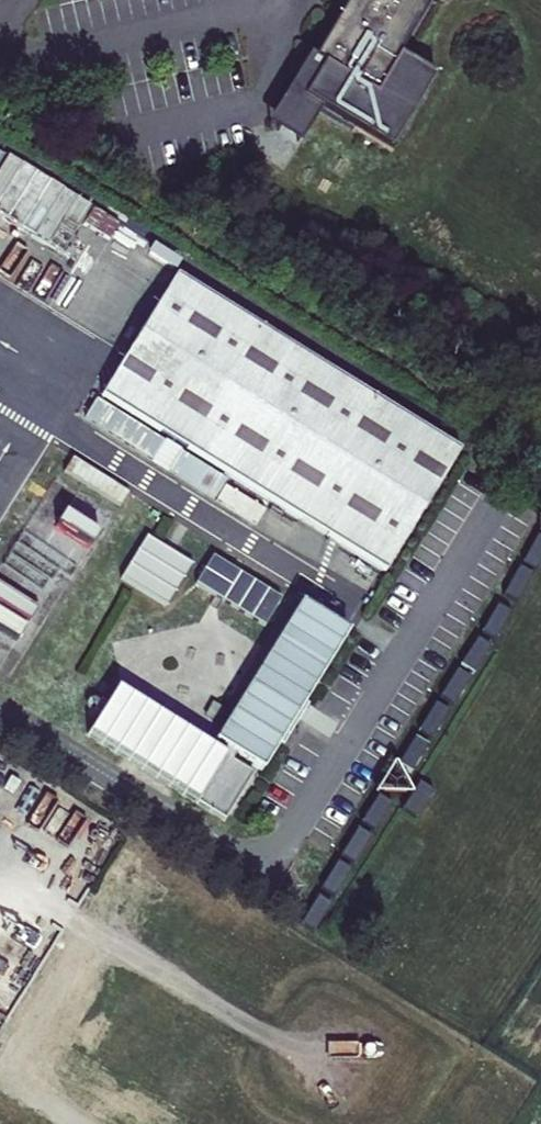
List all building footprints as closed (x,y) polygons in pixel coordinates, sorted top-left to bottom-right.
[(297,99),(319,112),(391,155),(436,79),(398,56),(432,0),(349,0),(312,61),(308,58),(287,93),(297,99)] [(319,112),(297,99),(287,93),(268,126),(300,145),(303,138),(319,112)] [(102,397),(385,572),(460,451),(176,276),(125,359),(102,397)] [(14,426),(0,417),(0,449),(14,426)] [(17,490),(44,442),(25,431),(0,474),(0,480),(17,490)] [(0,565),(0,670),(33,614),(48,622),(113,509),(52,474),(0,565)] [(198,568),(187,587),(255,628),(267,609),(198,568)] [(214,743),(261,773),(347,633),(300,604),(214,743)] [(120,649),(125,671),(223,647),(218,626),(120,649)] [(88,737),(224,823),(253,777),(116,692),(88,737)]
